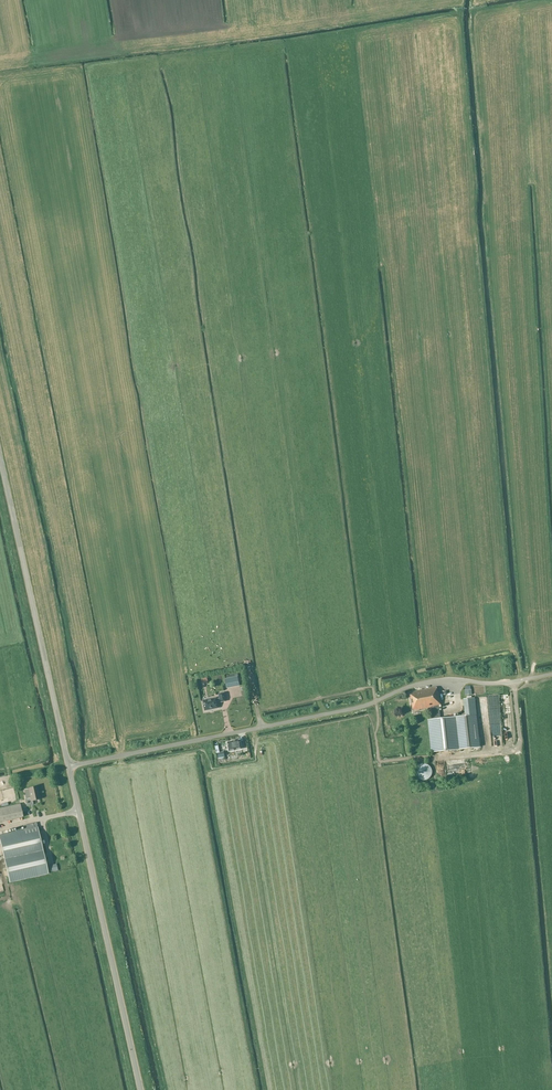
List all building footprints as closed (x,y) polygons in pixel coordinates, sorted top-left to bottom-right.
[(240,686),(238,677),(225,679),(226,688),(240,686)] [(437,688),(409,693),(413,711),(431,707),(432,719),(428,720),(432,752),(480,747),(476,715),(465,716),(440,718),(439,706),(441,706),(439,692),(438,692),(437,688)] [(226,701),(224,693),(219,694),(220,698),(216,699),(216,698),(203,701),(205,711),(218,708),(217,702),(220,701),(221,702),(226,701)] [(465,716),(476,715),(474,698),(463,699),(465,716)] [(241,751),(239,742),(234,743),(231,743),(231,744),(226,745),(228,754),(241,751)] [(416,770),(416,772),(416,773),(416,775),(417,776),(418,778),(419,779),(420,780),(422,780),(424,780),(425,780),(427,780),(428,779),(430,778),(431,777),(432,775),(432,773),(432,772),(432,770),(431,769),(431,767),(429,766),(428,765),(426,764),(425,764),(423,764),(421,764),(420,765),(419,766),(417,767),(416,768),(416,770)] [(37,787),(28,789),(31,798),(25,800),(27,806),(33,805),(32,801),(39,799),(37,787)] [(20,804),(0,808),(0,822),(23,817),(20,804)] [(36,823),(23,826),(24,830),(0,836),(0,841),(9,882),(48,874),(37,827),(36,823)]
